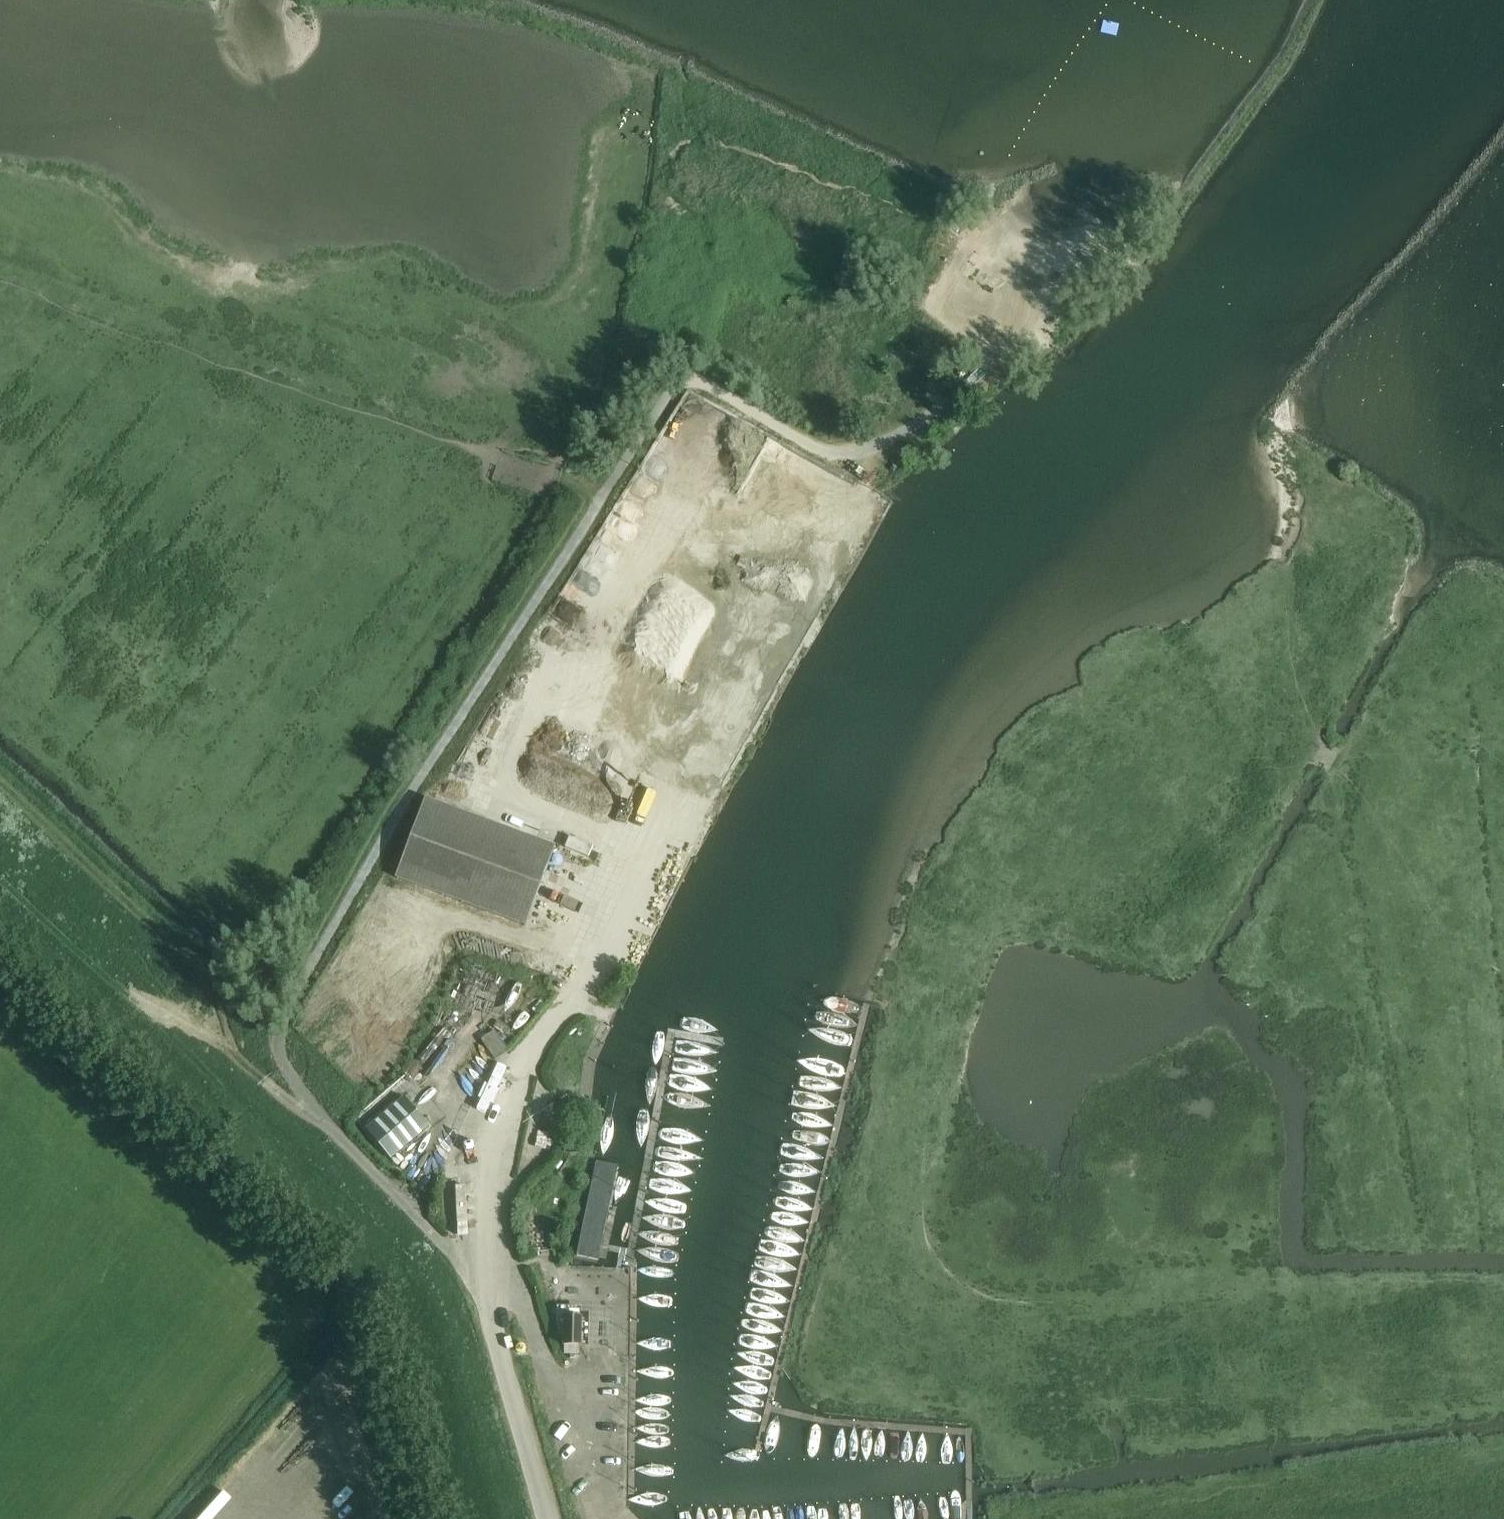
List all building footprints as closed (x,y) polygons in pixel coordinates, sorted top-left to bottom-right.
[(424,799),(395,878),(526,926),(555,847),(424,799)] [(493,1032),(480,1040),(493,1061),(506,1053),(493,1032)] [(429,1127),(404,1098),(365,1131),(390,1160),(429,1127)] [(556,1308),(555,1326),(559,1339),(559,1348),(563,1348),(563,1353),(577,1354),(577,1349),(585,1349),(586,1314),(578,1314),(578,1309),(556,1308)]
